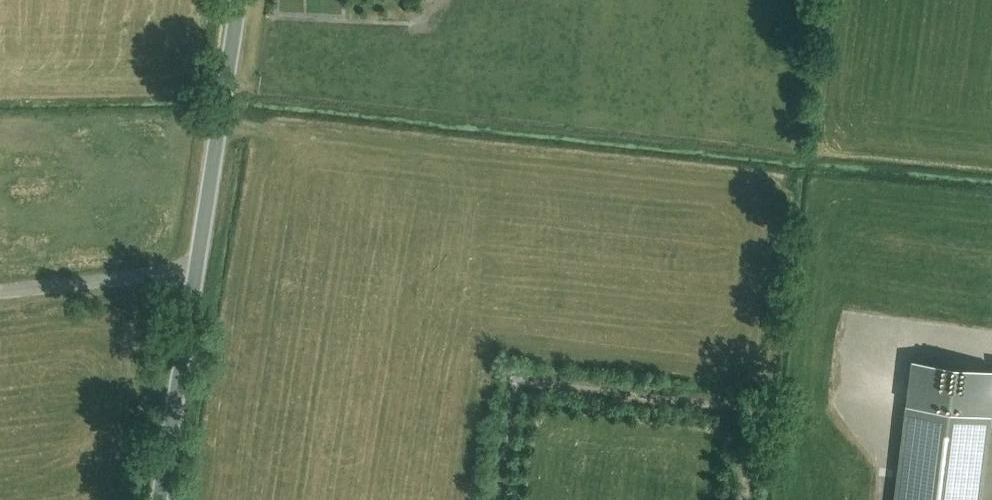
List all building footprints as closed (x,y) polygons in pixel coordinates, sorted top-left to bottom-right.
[(991,397),(991,370),(913,360),(896,499),(979,499),(991,397)]
